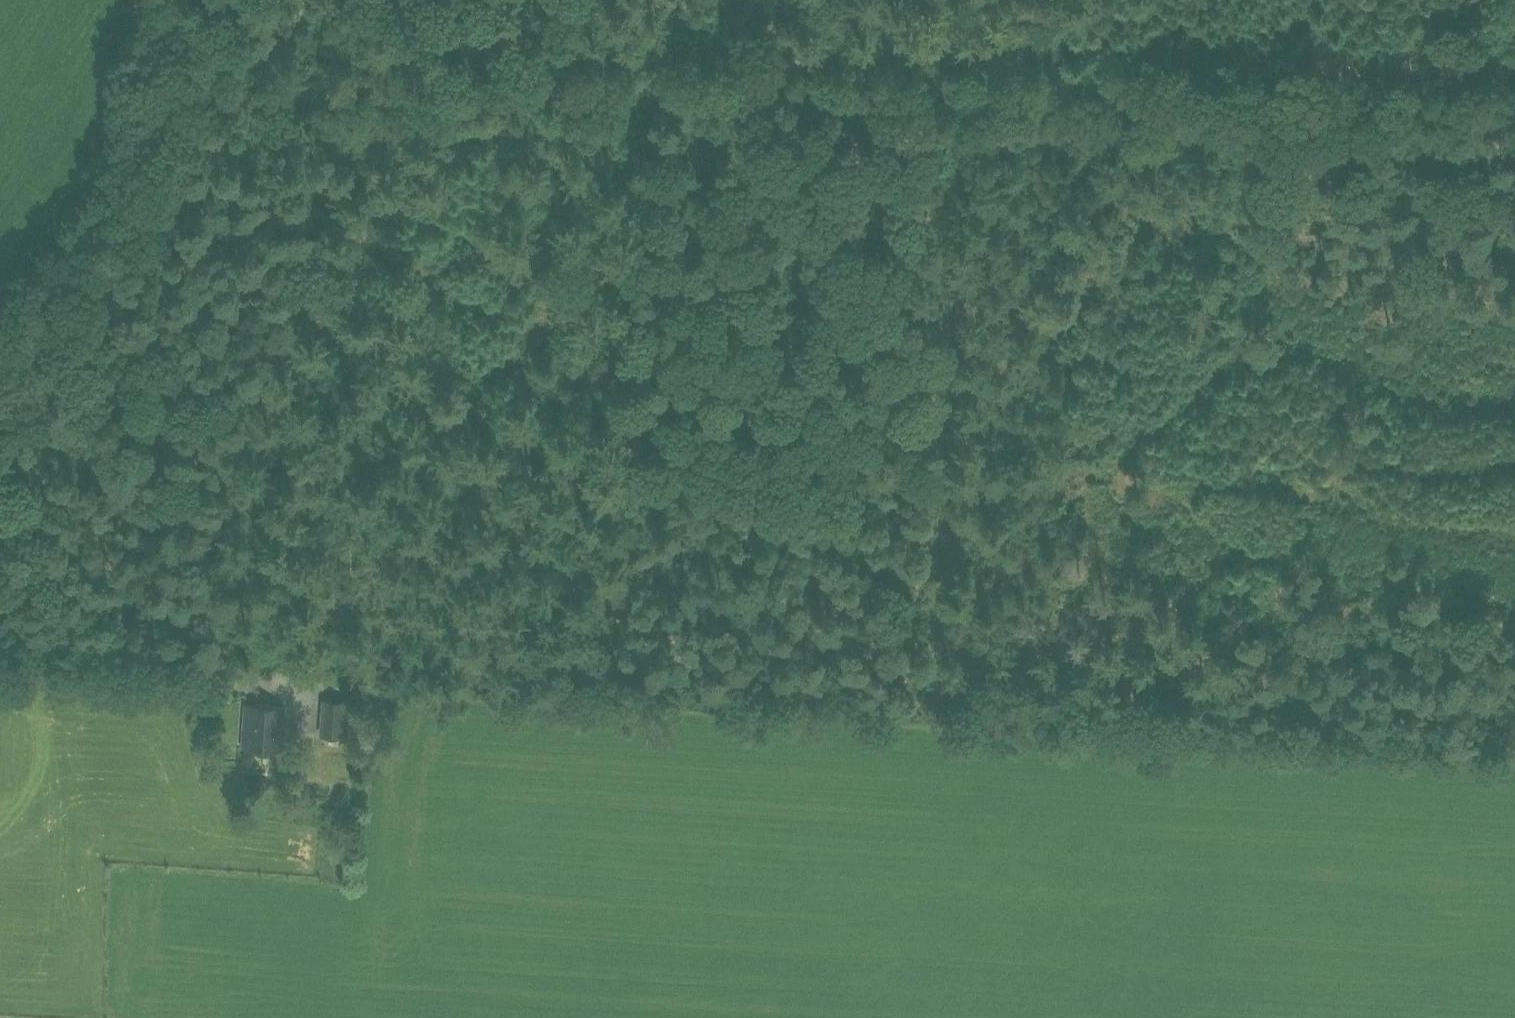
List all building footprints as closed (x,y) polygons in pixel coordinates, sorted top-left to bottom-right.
[(362,737),(362,717),(342,715),(343,702),(325,701),(322,735),(362,737)] [(282,751),(285,706),(244,703),(241,748),(282,751)]
